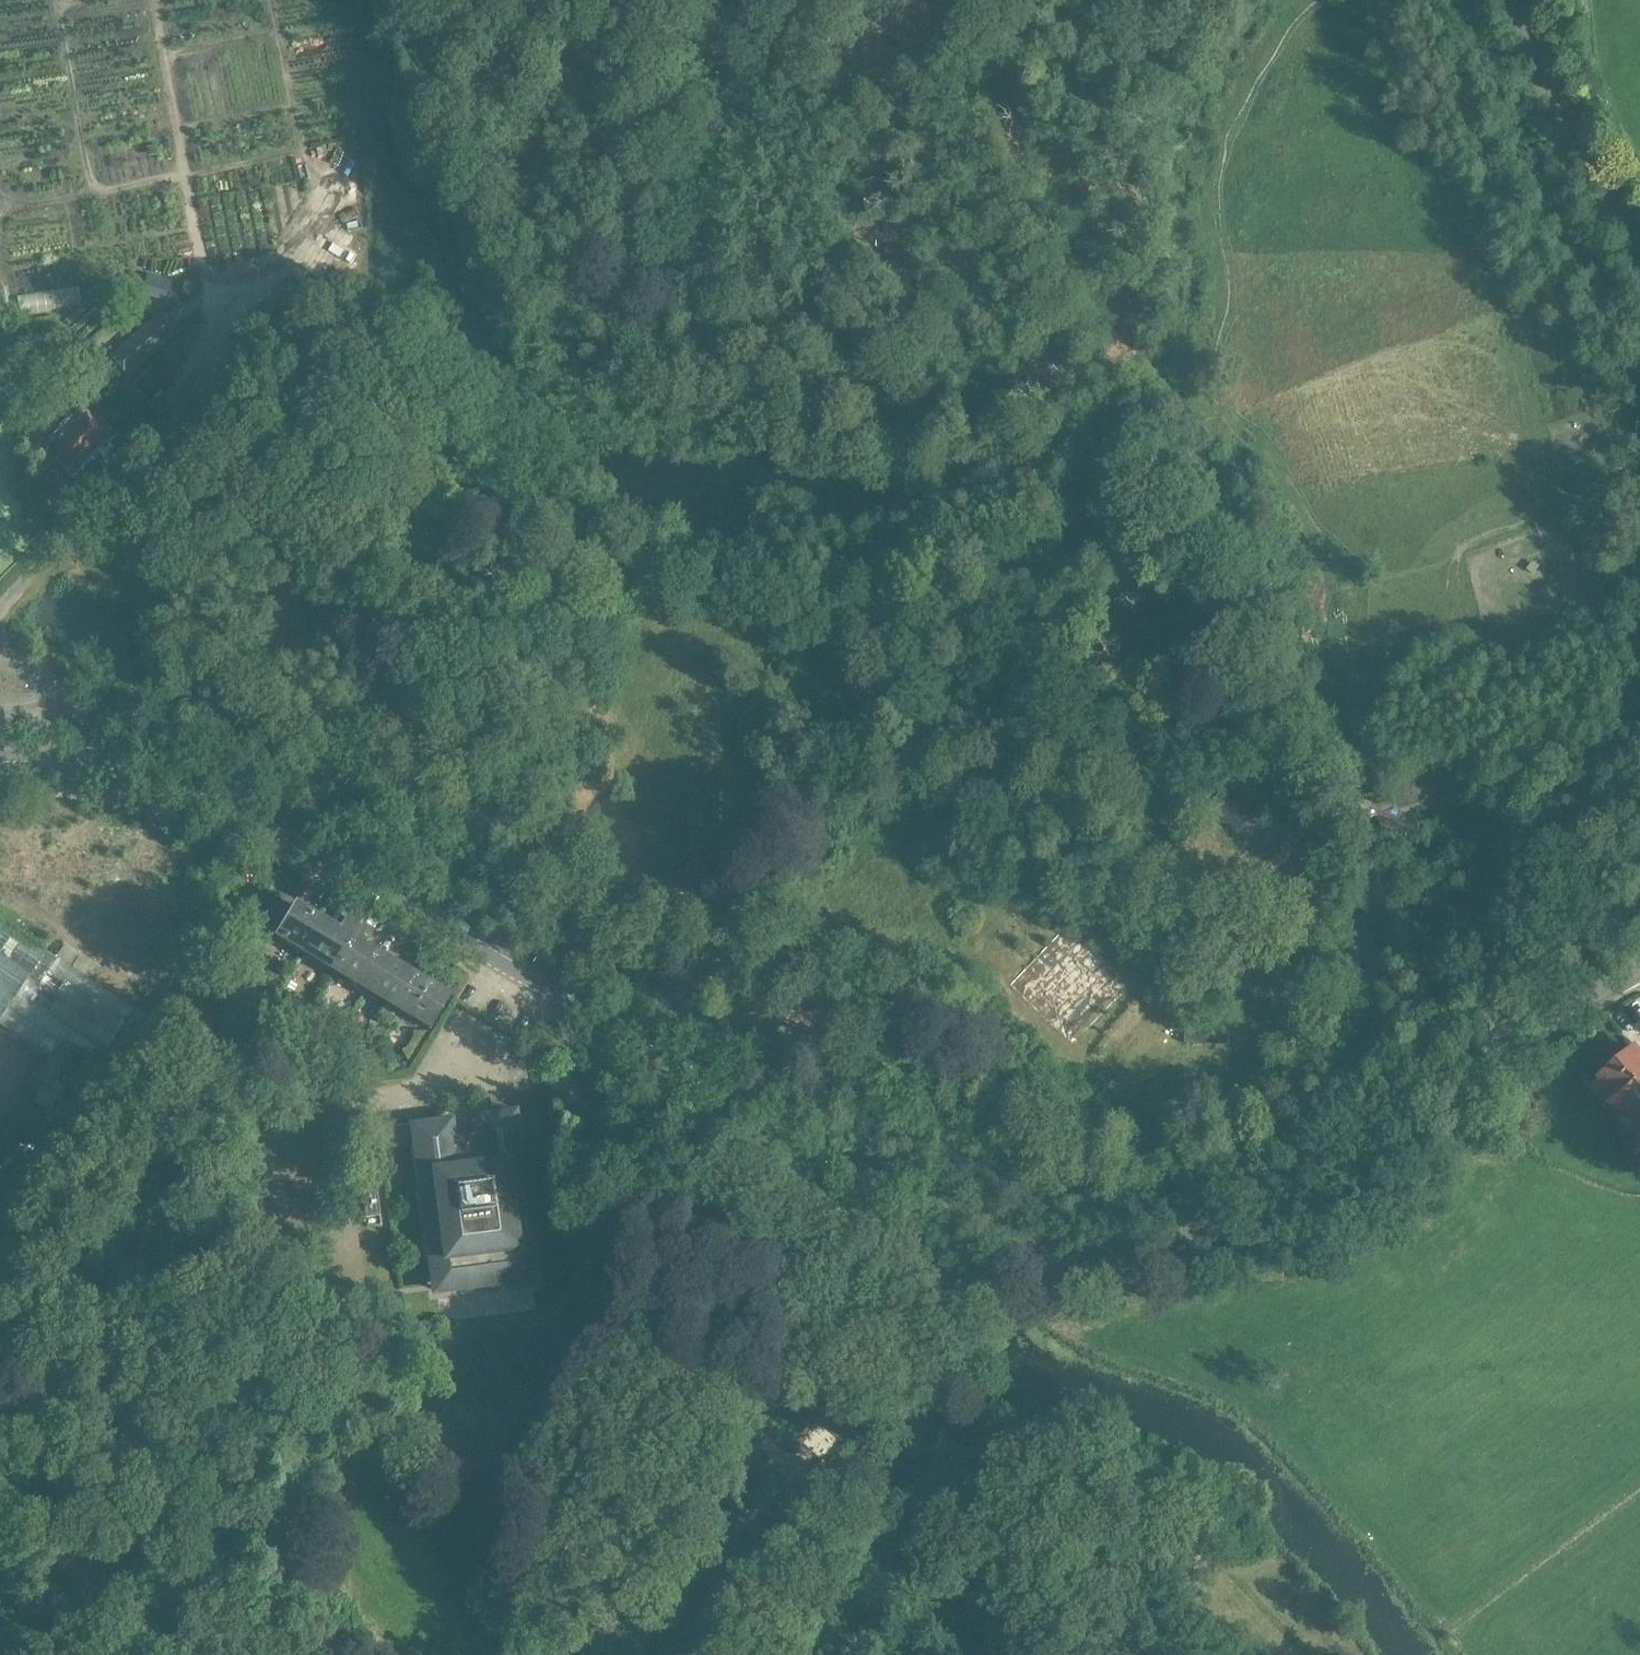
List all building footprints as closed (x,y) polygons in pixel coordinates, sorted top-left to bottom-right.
[(170,281),(145,274),(138,294),(163,302),(170,281)] [(82,416),(72,406),(64,414),(74,424),(63,434),(54,424),(44,433),(35,423),(24,434),(37,447),(48,436),(54,443),(50,446),(74,471),(109,436),(86,412),(82,416)] [(1238,832),(1257,810),(1228,786),(1210,808),(1238,832)] [(271,907),(261,925),(272,931),(270,933),(275,936),(304,953),(322,923),(294,905),(287,916),(271,907)] [(335,930),(322,923),(304,953),(334,971),(361,926),(346,917),(339,929),(336,927),(335,930)] [(151,1023),(0,923),(0,1031),(19,1044),(22,1039),(38,1050),(33,1059),(34,1059),(32,1062),(33,1063),(0,1115),(0,1135),(26,1095),(58,1044),(99,1069),(151,1023)] [(365,990),(383,959),(368,950),(363,947),(372,932),(361,926),(334,971),(365,990)] [(383,959),(365,990),(387,1003),(378,1018),(390,1025),(399,1010),(400,1011),(408,996),(405,995),(415,978),(383,959)] [(1074,963),(1034,1020),(1079,1052),(1119,996),(1074,963)] [(400,1011),(426,1026),(429,1028),(447,997),(415,978),(405,995),(408,996),(400,1011)] [(1639,1133),(1639,1055),(1634,1048),(1600,1078),(1609,1089),(1601,1095),(1620,1118),(1619,1124),(1625,1131),(1632,1132),(1636,1136),(1639,1133)] [(435,1291),(534,1278),(521,1181),(525,1181),(516,1114),(473,1119),(476,1136),(454,1139),(452,1122),(409,1128),(418,1195),(422,1194),(435,1291)] [(604,1137),(594,1153),(606,1160),(616,1144),(604,1137)] [(372,1157),(370,1158),(357,1159),(364,1218),(379,1216),(372,1157)]
